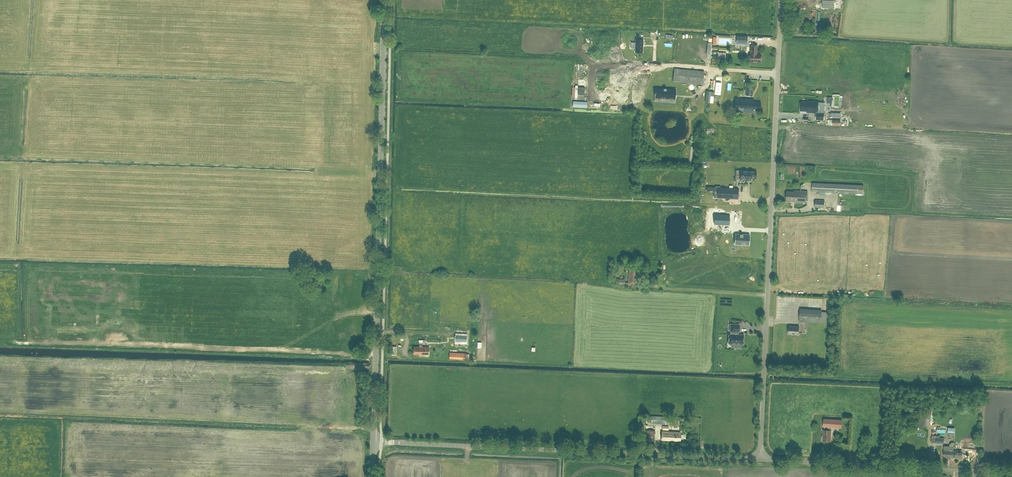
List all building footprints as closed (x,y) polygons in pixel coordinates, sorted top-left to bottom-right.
[(834,0),(823,0),(822,8),(834,8),(834,0)] [(635,51),(639,52),(643,52),(643,46),(643,39),(639,39),(636,39),(635,45),(635,51)] [(749,61),(760,62),(761,54),(757,54),(757,45),(750,45),(750,53),(749,53),(749,61)] [(704,72),(674,69),(673,82),(703,85),(704,72)] [(656,88),(655,98),(660,98),(660,101),(665,102),(665,98),(675,99),(676,89),(656,88)] [(695,99),(693,99),(693,105),(701,105),(701,95),(696,95),(696,96),(695,96),(695,99)] [(753,109),(760,109),(760,102),(754,101),(754,99),(735,98),(734,112),(753,113),(753,109)] [(824,120),(824,113),(818,112),(818,101),(807,100),(807,102),(802,101),(801,111),(806,111),(806,112),(816,113),(815,119),(824,120)] [(740,170),(740,180),(751,180),(751,178),(756,178),(756,171),(740,170)] [(863,194),(863,185),(812,182),(812,192),(838,193),(863,194)] [(740,198),(741,188),(721,188),(720,198),(740,198)] [(807,203),(807,191),(793,190),(793,191),(787,191),(786,201),(807,203)] [(729,214),(714,214),(714,224),(729,224),(729,214)] [(741,244),(745,245),(745,244),(749,244),(749,241),(749,238),(749,235),(743,234),(740,234),(735,234),(735,237),(735,240),(735,244),(741,244)] [(639,286),(639,283),(636,283),(637,268),(629,268),(628,282),(633,283),(633,286),(639,286)] [(820,323),(821,310),(800,308),(799,321),(820,323)] [(739,331),(739,324),(730,324),(730,331),(731,331),(730,334),(728,334),(728,343),(735,344),(735,347),(740,347),(740,344),(743,344),(744,334),(738,334),(738,331),(739,331)] [(798,334),(799,326),(789,326),(788,334),(798,334)] [(422,346),(419,346),(414,346),(414,347),(414,354),(419,354),(419,355),(429,355),(429,347),(425,346),(422,346)] [(823,441),(831,441),(831,430),(830,430),(830,427),(841,428),(842,420),(824,419),(823,427),(825,427),(824,430),(823,430),(823,435),(822,436),(822,439),(823,439),(823,441)] [(680,432),(662,431),(662,439),(680,440),(680,438),(683,439),(684,434),(680,434),(680,432)] [(953,458),(953,450),(953,446),(944,446),(943,457),(953,458)] [(962,450),(953,450),(953,458),(961,458),(962,450)]
